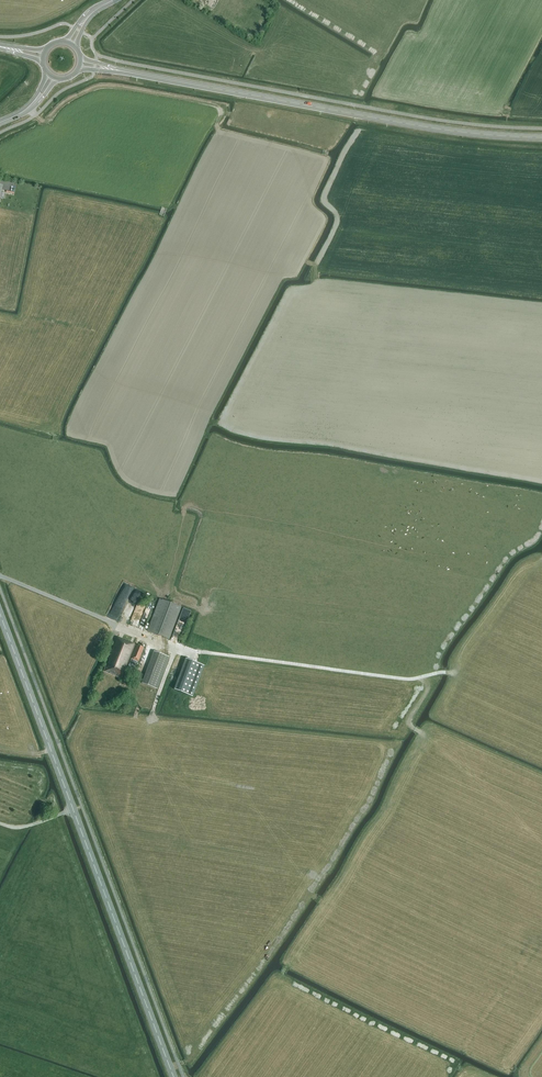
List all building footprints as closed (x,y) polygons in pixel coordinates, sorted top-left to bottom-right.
[(130,599),(126,613),(133,615),(137,601),(130,599)] [(148,631),(169,639),(181,607),(160,599),(148,631)] [(190,617),(192,611),(185,608),(182,614),(190,617)] [(122,679),(136,645),(117,638),(115,641),(108,660),(108,661),(104,672),(122,679)] [(137,645),(132,659),(138,662),(144,648),(137,645)] [(142,683),(157,689),(169,657),(154,652),(142,683)] [(185,659),(174,689),(189,695),(201,664),(185,659)]
